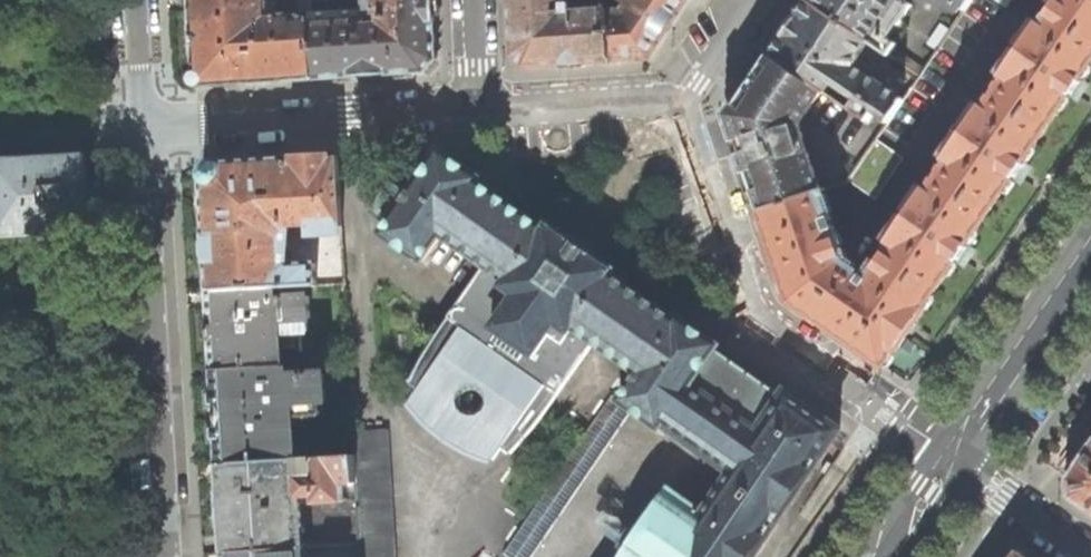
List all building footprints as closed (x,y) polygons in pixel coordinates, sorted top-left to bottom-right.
[(198,87),(315,79),(311,23),(311,17),(298,17),(298,13),(277,15),(277,19),(266,19),(265,0),(195,0),(197,19),(195,21),(196,28),(190,28),(191,36),(192,47),(197,47),(197,54),(199,55),(199,73),(195,74),(193,77),(193,83),(198,87)] [(435,0),(376,0),(377,13),(381,17),(381,23),(374,23),(369,19),(311,23),(315,79),(426,71),(437,58),(436,17),(435,0)] [(528,65),(575,62),(612,59),(610,13),(609,8),(566,11),(566,0),(513,0),(515,53),(528,65)] [(688,0),(622,0),(624,2),(625,11),(610,13),(612,59),(650,56),(687,1),(688,0)] [(772,55),(825,90),(828,92),(834,83),(857,99),(851,108),(868,119),(874,110),(888,119),(904,98),(857,66),(858,59),(871,40),(811,0),(810,0),(791,28),(772,55)] [(871,40),(921,74),(929,62),(901,42),(911,26),(903,20),(913,5),(908,0),(811,0),(871,40)] [(1051,10),(1090,37),(1090,0),(1058,0),(1051,10)] [(1090,60),(1090,37),(1051,10),(1043,21),(1040,20),(1001,76),(1004,79),(995,92),(1046,127),(1068,96),(1069,96),(1071,92),(1070,88),(1073,84),(1076,79),(1080,78),(1083,75),(1082,74),(1090,60)] [(937,50),(929,62),(921,74),(908,93),(917,98),(946,56),(937,50)] [(747,162),(763,209),(823,190),(801,124),(825,90),(772,55),(759,74),(765,77),(755,91),(750,87),(732,114),(747,162)] [(1025,158),(1046,127),(995,92),(987,104),(984,103),(945,159),(948,162),(939,175),(989,210),(1011,179),(1013,179),(1015,176),(1020,180),(1024,174),(1028,167),(1023,163),(1026,159),(1025,158)] [(545,226),(482,181),(483,179),(441,149),(382,233),(424,262),(443,236),(485,266),(454,312),(458,315),(454,317),(450,318),(448,322),(448,327),(450,331),(449,332),(444,330),(426,357),(407,391),(416,397),(407,410),(419,425),(437,440),(460,454),(487,466),(497,453),(505,458),(521,440),(536,423),(550,402),(545,399),(547,398),(551,398),(555,396),(558,393),(558,389),(556,384),(563,389),(595,342),(638,372),(621,396),(614,392),(504,552),(511,556),(752,556),(840,428),(785,390),(783,394),(718,348),(721,345),(679,316),(677,318),(613,274),(615,270),(578,244),(547,223),(545,226)] [(91,230),(89,205),(90,205),(89,178),(88,178),(86,153),(0,158),(0,235),(91,230)] [(209,258),(211,290),(275,287),(318,284),(316,263),(291,264),(290,226),(309,225),(310,236),(318,235),(318,228),(342,226),(338,153),(311,154),(290,155),(288,158),(220,161),(215,158),(209,157),(203,159),(200,164),(199,170),(201,177),(205,179),(208,238),(201,239),(202,249),(202,258),(209,258)] [(969,241),(989,210),(939,175),(931,187),(929,186),(889,243),(891,245),(883,257),(934,293),(954,263),(956,263),(958,260),(963,262),(967,256),(972,249),(967,246),(970,243),(969,241)] [(794,300),(878,359),(890,357),(895,351),(896,352),(913,327),(925,308),(924,306),(934,293),(883,257),(870,277),(845,259),(823,190),(763,209),(777,252),(794,300)] [(214,340),(215,368),(286,363),(314,362),(312,332),(309,332),(309,318),(312,318),(311,295),(286,297),(286,299),(276,299),(275,287),(211,290),(213,320),(203,320),(203,329),(204,341),(214,340)] [(220,440),(221,462),(296,458),(294,416),(321,414),(321,400),(326,400),(324,371),(302,372),(302,374),(287,374),(286,363),(215,368),(217,390),(211,390),(212,417),(214,440),(220,440)] [(354,455),(356,481),(360,556),(394,556),(385,428),(353,429),(354,455)] [(1068,480),(1072,496),(1090,510),(1090,447),(1068,480)] [(224,516),(226,550),(304,545),(301,494),(317,494),(317,500),(343,499),(343,482),(356,481),(354,455),(315,457),(316,471),(299,471),(299,458),(296,458),(221,462),(223,496),(216,497),(217,507),(217,516),(224,516)] [(304,545),(226,550),(227,556),(304,556),(304,545)]
